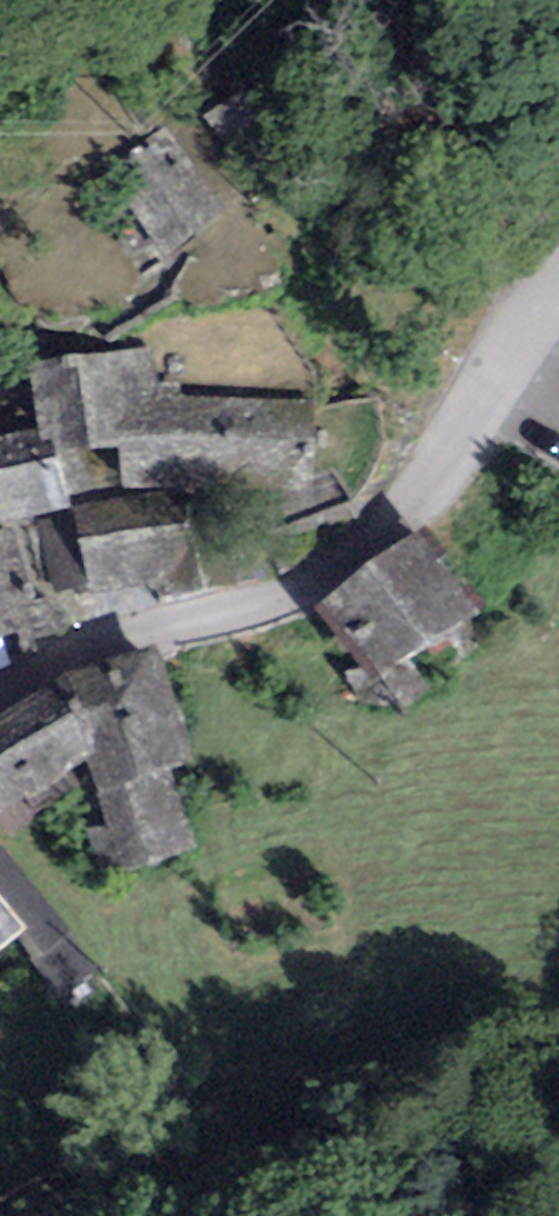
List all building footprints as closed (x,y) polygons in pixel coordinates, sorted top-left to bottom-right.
[(166,134),(93,180),(147,267),(220,221),(166,134)] [(155,359),(36,365),(40,453),(56,453),(56,461),(122,458),(160,456),(158,413),(155,359)] [(309,406),(158,413),(160,456),(122,458),(123,488),(311,486),(309,406)] [(0,449),(0,525),(51,515),(35,442),(0,449)] [(202,589),(168,495),(75,508),(91,589),(150,581),(160,598),(202,589)] [(416,534),(315,606),(371,684),(472,613),(416,534)] [(8,542),(0,544),(0,667),(78,634),(60,606),(33,607),(8,542)] [(160,653),(86,684),(108,764),(97,785),(109,836),(91,839),(108,884),(194,862),(173,788),(198,773),(160,653)] [(0,744),(0,832),(1,833),(108,764),(67,701),(0,744)] [(28,932),(0,897),(0,954),(28,932)]
